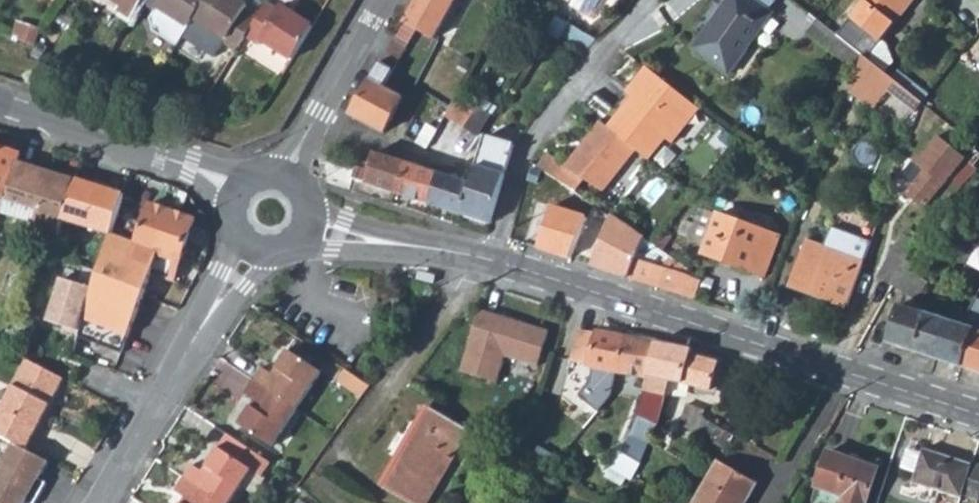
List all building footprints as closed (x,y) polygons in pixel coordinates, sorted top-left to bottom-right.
[(131,18),(141,4),(143,0),(112,0),(121,6),(119,11),(131,18)] [(141,4),(154,12),(149,19),(153,32),(176,46),(193,19),(205,0),(143,0),(141,4)] [(193,19),(225,39),(223,43),(235,50),(244,35),(256,17),(244,10),(246,6),(236,0),(205,0),(193,19)] [(400,23),(413,30),(430,39),(453,0),(413,0),(400,23)] [(769,0),(729,0),(693,51),(728,75),(771,15),(764,10),(770,1),(769,0)] [(864,2),(852,17),(837,36),(863,58),(868,61),(882,43),(880,41),(881,41),(913,0),(862,0),(864,2)] [(256,17),(244,35),(258,44),(260,40),(293,60),(313,27),(279,7),(277,10),(264,2),(256,17)] [(554,16),(545,31),(559,39),(561,35),(568,24),(554,16)] [(808,36),(857,75),(863,58),(837,36),(819,22),(808,36)] [(413,30),(400,23),(348,114),(382,133),(402,97),(382,85),(413,30)] [(561,35),(587,51),(595,41),(568,24),(561,35)] [(882,43),(868,61),(884,73),(890,66),(892,56),(887,47),(882,43)] [(890,92),(917,114),(924,106),(892,80),(884,73),(868,61),(863,58),(857,75),(853,84),(849,95),(876,109),(890,92)] [(634,98),(609,129),(636,150),(648,160),(665,138),(671,143),(698,110),(647,69),(628,93),(634,98)] [(901,71),(892,80),(924,106),(932,97),(901,71)] [(840,96),(848,98),(849,95),(853,84),(845,81),(840,96)] [(434,108),(413,143),(425,148),(444,114),(434,108)] [(448,108),(444,114),(425,148),(426,149),(436,153),(438,151),(440,152),(463,113),(448,108)] [(464,131),(476,139),(490,117),(476,109),(464,131)] [(567,167),(548,154),(539,167),(562,182),(576,192),(585,179),(602,192),(636,150),(609,129),(602,123),(567,167)] [(484,138),(476,164),(470,184),(472,184),(462,215),(490,224),(513,147),(514,145),(484,138)] [(925,172),(906,195),(924,210),(965,159),(939,138),(917,165),(925,172)] [(6,197),(20,152),(0,146),(0,195),(6,197)] [(354,170),(324,161),(326,182),(348,189),(351,178),(429,204),(439,173),(434,171),(374,152),(367,171),(355,168),(354,170)] [(953,182),(960,189),(978,171),(978,170),(978,155),(953,182)] [(76,178),(19,161),(2,211),(60,229),(64,218),(76,178)] [(539,167),(532,162),(523,192),(551,204),(562,182),(539,167)] [(460,180),(439,173),(429,204),(462,215),(472,184),(470,184),(460,180)] [(76,178),(64,218),(113,233),(115,228),(125,194),(76,178)] [(605,230),(591,267),(633,280),(648,242),(588,199),(579,213),(605,230)] [(93,287),(82,324),(129,338),(153,271),(174,279),(196,218),(151,203),(138,241),(113,233),(97,271),(93,287)] [(694,227),(689,240),(688,243),(706,249),(704,256),(765,277),(779,238),(700,209),(694,227)] [(689,240),(694,227),(684,223),(679,237),(689,240)] [(908,228),(904,234),(917,244),(921,239),(908,228)] [(792,287),(848,307),(872,243),(832,229),(825,249),(807,243),(792,287)] [(679,248),(661,235),(653,246),(672,259),(679,248)] [(672,259),(653,246),(648,242),(633,280),(695,299),(702,282),(680,265),(672,259)] [(435,284),(438,275),(420,270),(418,280),(435,284)] [(65,329),(79,333),(82,324),(93,287),(62,277),(49,321),(66,325),(65,329)] [(962,368),(975,330),(978,331),(978,300),(975,298),(965,315),(950,310),(947,321),(934,359),(962,368)] [(886,343),(914,352),(926,315),(898,306),(886,343)] [(546,332),(479,312),(460,374),(496,385),(504,359),(535,368),(546,332)] [(914,352),(934,359),(947,321),(926,315),(914,352)] [(79,333),(79,335),(123,352),(129,338),(82,324),(79,333)] [(975,330),(962,368),(978,374),(978,331),(975,330)] [(616,373),(650,379),(656,343),(597,333),(597,335),(579,331),(572,363),(591,365),(587,379),(579,395),(597,410),(612,395),(616,373)] [(693,355),(693,351),(685,349),(656,343),(650,379),(652,379),(648,393),(666,398),(660,418),(675,421),(681,399),(684,400),(688,386),(711,391),(719,362),(693,355)] [(261,367),(253,380),(297,408),(321,370),(287,348),(270,374),(261,367)] [(0,409),(0,435),(15,443),(27,449),(64,378),(27,359),(0,409)] [(370,385),(345,369),(340,376),(365,392),(370,385)] [(297,408),(253,380),(245,392),(254,399),(239,423),(274,444),(297,408)] [(632,433),(651,444),(656,427),(658,427),(660,418),(666,398),(648,393),(645,405),(632,433)] [(681,428),(697,434),(698,432),(703,418),(705,412),(686,405),(681,428)] [(431,409),(385,488),(411,502),(427,502),(469,431),(431,409)] [(724,451),(732,436),(703,418),(698,432),(706,436),(705,441),(724,451)] [(222,502),(225,502),(248,467),(258,473),(266,459),(223,432),(215,445),(199,469),(189,463),(180,476),(222,502)] [(0,468),(0,502),(25,502),(26,502),(28,502),(35,502),(47,483),(39,478),(50,461),(27,449),(15,443),(0,468)] [(903,465),(918,469),(923,454),(908,449),(903,465)] [(878,469),(828,451),(811,502),(813,502),(866,502),(878,469)] [(913,484),(908,498),(925,502),(936,502),(939,492),(960,498),(961,495),(971,466),(924,451),(923,454),(918,469),(913,484)] [(611,466),(633,478),(640,464),(617,453),(611,466)] [(720,462),(697,502),(747,502),(758,484),(720,462)] [(972,464),(971,466),(961,495),(978,501),(978,499),(978,466),(972,464)] [(180,476),(172,488),(183,495),(178,502),(222,502),(180,476)]
